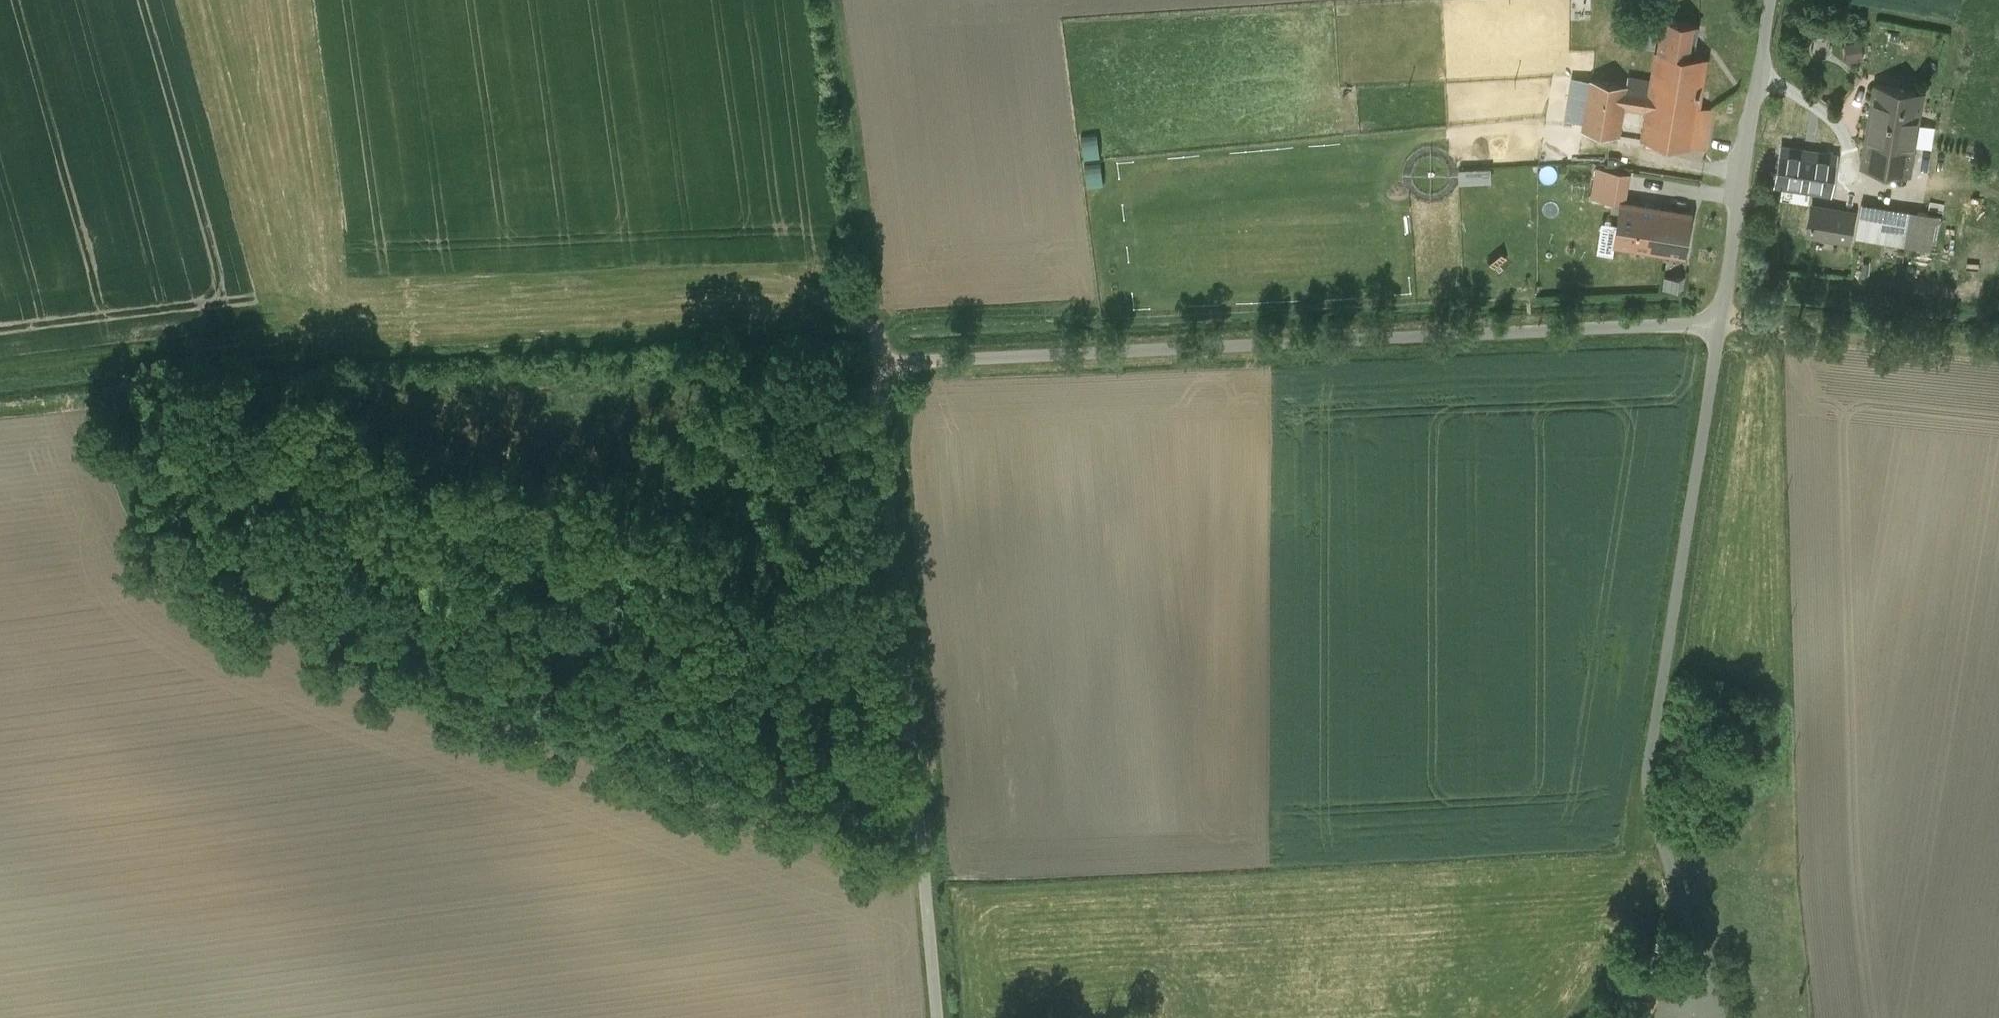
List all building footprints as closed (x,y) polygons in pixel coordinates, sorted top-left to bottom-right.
[(1592,81),(1584,128),(1620,134),(1625,105),(1649,109),(1644,137),(1707,148),(1714,109),(1700,107),(1709,57),(1696,55),(1701,25),(1666,19),(1654,83),(1630,79),(1628,87),(1592,81)] [(1852,58),(1870,58),(1870,40),(1851,40),(1852,58)] [(1924,93),(1877,84),(1862,165),(1910,174),(1924,93)] [(1091,137),(1093,153),(1106,151),(1103,135),(1091,137)] [(1785,136),(1776,195),(1829,203),(1838,145),(1785,136)] [(1465,165),(1466,180),(1500,178),(1500,164),(1465,165)] [(1625,202),(1629,173),(1598,169),(1594,197),(1621,201),(1625,202)] [(1625,202),(1621,201),(1614,244),(1686,255),(1693,213),(1625,202)] [(1937,214),(1862,201),(1857,237),(1931,250),(1937,214)] [(1853,212),(1813,206),(1808,233),(1849,240),(1853,212)]
